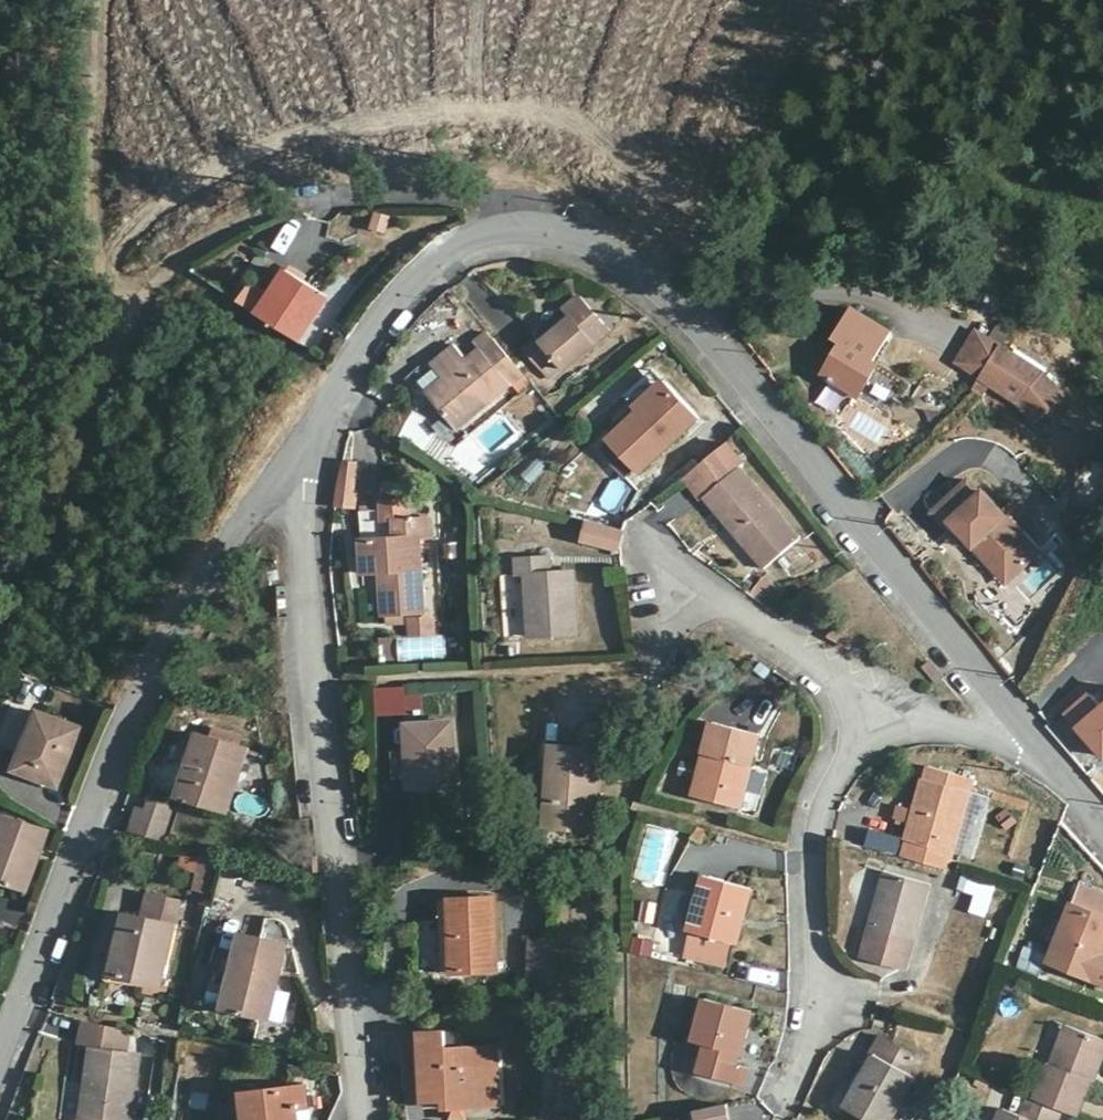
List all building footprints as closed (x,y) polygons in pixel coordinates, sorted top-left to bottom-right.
[(373,213),(370,231),(387,234),(390,216),(373,213)] [(284,253),(300,232),(289,224),(273,246),(284,253)] [(291,272),(263,317),(301,343),(329,297),(291,272)] [(560,363),(565,369),(567,371),(614,332),(584,298),(568,311),(573,316),(543,342),(541,339),(528,351),(548,375),(560,363)] [(846,343),(828,376),(864,398),(884,365),(879,362),(897,331),(859,307),(841,338),(846,343)] [(960,362),(983,378),(1004,346),(981,330),(960,362)] [(460,429),(527,374),(491,332),(477,344),(483,350),(470,361),(459,347),(436,365),(439,369),(448,380),(431,394),(460,429)] [(553,380),(565,369),(560,363),(548,375),(553,380)] [(448,380),(439,369),(422,383),(431,394),(448,380)] [(891,370),(879,389),(894,398),(906,379),(891,370)] [(635,408),(640,414),(670,385),(666,380),(635,408)] [(670,385),(640,414),(613,440),(642,474),(700,418),(670,385)] [(731,444),(688,477),(706,498),(709,496),(765,566),(800,538),(745,468),(748,466),(731,444)] [(346,464),(338,505),(359,510),(364,495),(347,489),(354,466),(346,464)] [(347,489),(364,495),(370,471),(354,466),(347,489)] [(985,534),(1016,570),(1037,548),(971,476),(937,508),(951,523),(958,516),(980,539),(985,534)] [(390,619),(406,618),(425,616),(421,541),(432,539),(431,520),(411,521),(410,502),(385,504),(384,512),(364,514),(368,576),(385,576),(387,619),(390,619)] [(1005,580),(1016,570),(985,534),(980,539),(958,516),(951,523),(1005,580)] [(623,532),(589,524),(586,542),(623,549),(623,532)] [(552,558),(520,559),(521,575),(530,575),(533,638),(580,635),(576,572),(553,573),(552,558)] [(281,572),(272,573),(273,582),(281,582),(281,572)] [(765,579),(754,593),(772,605),(782,592),(765,579)] [(407,629),(406,618),(390,619),(390,630),(407,629)] [(434,623),(416,624),(416,640),(434,639),(434,623)] [(841,625),(835,635),(852,646),(858,636),(841,625)] [(945,677),(933,663),(928,667),(940,682),(945,677)] [(405,688),(373,690),(374,718),(407,716),(405,688)] [(1074,726),(1102,758),(1102,701),(1074,726)] [(83,728),(42,711),(20,769),(60,786),(83,728)] [(452,725),(408,727),(412,789),(456,786),(452,725)] [(250,750),(203,735),(183,797),(230,811),(250,750)] [(602,751),(555,748),(550,828),(596,831),(602,751)] [(726,761),(707,756),(696,799),(742,811),(756,756),(730,749),(726,761)] [(913,827),(904,858),(949,871),(976,780),(929,767),(917,812),(913,827)] [(178,810),(152,803),(149,812),(139,809),(132,831),(168,841),(178,810)] [(898,823),(913,827),(917,812),(902,809),(898,823)] [(8,814),(0,839),(0,880),(31,891),(52,829),(8,814)] [(177,872),(195,874),(192,894),(209,896),(216,856),(181,850),(177,872)] [(933,886),(887,872),(862,958),(908,971),(933,886)] [(754,889),(708,877),(688,957),(728,967),(734,944),(739,946),(754,889)] [(967,914),(988,918),(994,883),(961,877),(958,893),(970,895),(967,914)] [(150,920),(127,914),(115,974),(164,984),(181,903),(155,896),(150,920)] [(498,899),(441,901),(444,974),(501,972),(498,899)] [(653,926),(657,904),(642,901),(637,923),(653,926)] [(1054,965),(1097,980),(1102,964),(1102,916),(1077,906),(1054,965)] [(288,944),(244,933),(226,1008),(270,1019),(288,944)] [(555,941),(531,941),(530,985),(554,985),(555,941)] [(1020,947),(1017,965),(1041,970),(1045,952),(1020,947)] [(773,985),(776,972),(740,964),(737,977),(773,985)] [(732,1051),(743,1055),(754,1013),(709,1000),(698,1043),(709,1046),(702,1075),(749,1087),(754,1068),(741,1065),(730,1062),(732,1051)] [(86,1026),(83,1050),(93,1051),(83,1119),(132,1119),(140,1057),(128,1054),(129,1034),(86,1026)] [(1079,1117),(1094,1081),(1090,1080),(1102,1050),(1102,1039),(1072,1027),(1056,1066),(1053,1065),(1039,1100),(1065,1112),(1079,1117)] [(493,1108),(491,1050),(449,1050),(448,1031),(421,1033),(426,1104),(447,1103),(447,1111),(493,1108)] [(882,1038),(874,1054),(877,1055),(847,1108),(868,1119),(893,1119),(924,1062),(882,1038)] [(499,1048),(491,1050),(493,1108),(502,1108),(499,1048)] [(1094,1081),(1097,1082),(1102,1066),(1102,1050),(1090,1080),(1094,1081)] [(741,1065),(743,1055),(732,1051),(730,1062),(741,1065)] [(242,1093),(246,1119),(299,1119),(298,1109),(308,1108),(306,1086),(242,1093)] [(1033,1099),(1025,1117),(1007,1110),(1003,1119),(1063,1119),(1065,1112),(1039,1100),(1033,1099)] [(698,1112),(699,1119),(733,1119),(730,1105),(698,1112)]
